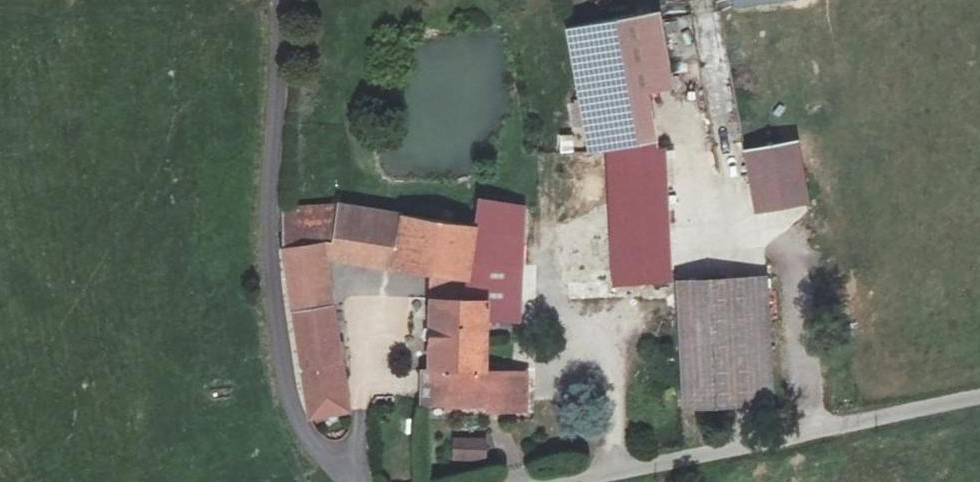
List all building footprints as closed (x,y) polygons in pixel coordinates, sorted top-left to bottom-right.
[(572,76),(665,69),(657,21),(567,36),(572,76)] [(668,94),(665,69),(572,76),(584,157),(653,154),(645,99),(668,94)] [(792,151),(739,159),(748,219),(801,211),(792,151)] [(653,154),(584,157),(554,157),(555,289),(668,287),(666,154),(653,154)] [(479,201),(478,227),(472,282),(434,279),(433,302),(489,301),(489,322),(523,322),(524,200),(479,201)] [(472,282),(478,227),(329,206),(282,207),(283,228),(290,286),(313,420),(352,413),(328,264),(434,279),(472,282)] [(759,415),(758,290),(669,292),(672,415),(759,415)] [(490,376),(490,366),(489,322),(489,301),(433,302),(427,371),(490,376)] [(490,376),(427,371),(424,408),(485,412),(487,416),(529,419),(531,378),(490,376)] [(477,453),(457,451),(457,473),(477,475),(477,453)]
